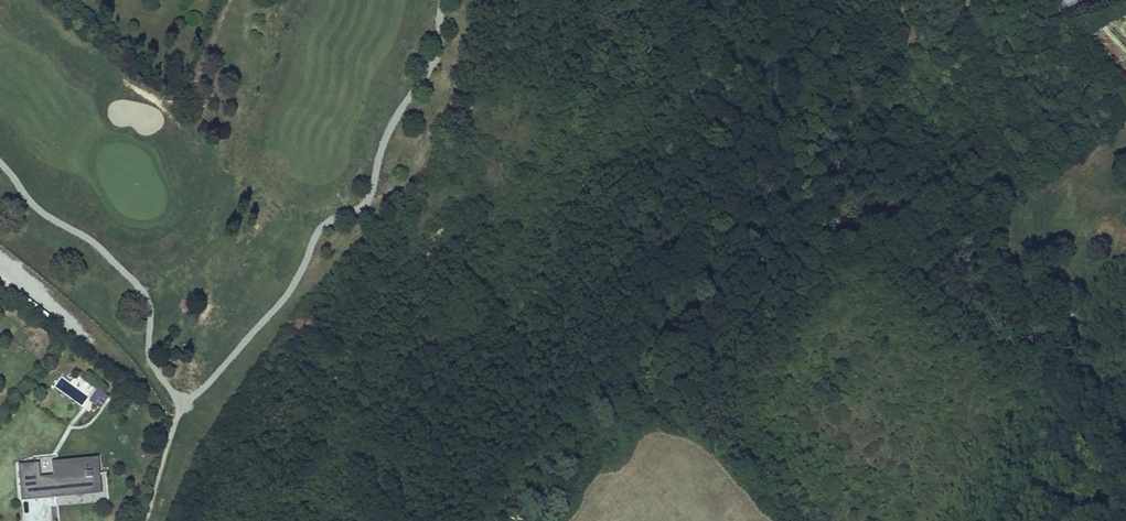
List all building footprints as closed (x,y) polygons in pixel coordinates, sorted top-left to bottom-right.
[(101,409),(110,397),(104,392),(95,404),(101,409)] [(52,491),(100,492),(100,463),(53,462),(53,474),(40,474),(41,462),(20,462),(19,490),(33,491),(33,480),(52,480),(52,491)] [(33,491),(19,490),(19,496),(99,497),(100,492),(52,491),(52,480),(33,480),(33,491)]
